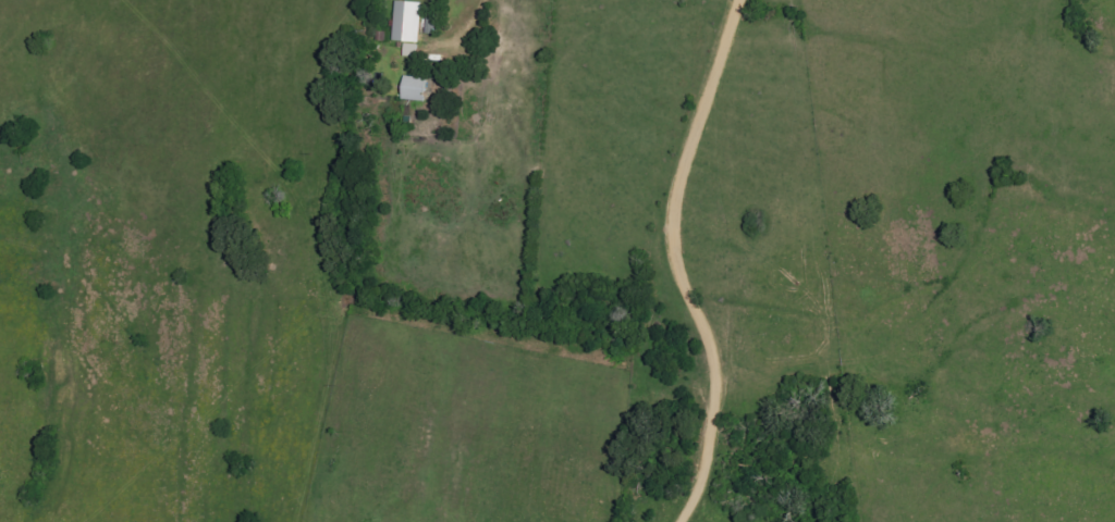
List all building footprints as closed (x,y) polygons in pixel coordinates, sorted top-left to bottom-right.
[(393,42),(419,43),(420,34),(434,35),(435,20),(421,19),(422,3),(396,1),(393,42)] [(401,100),(425,102),(427,79),(404,76),(401,100)]
